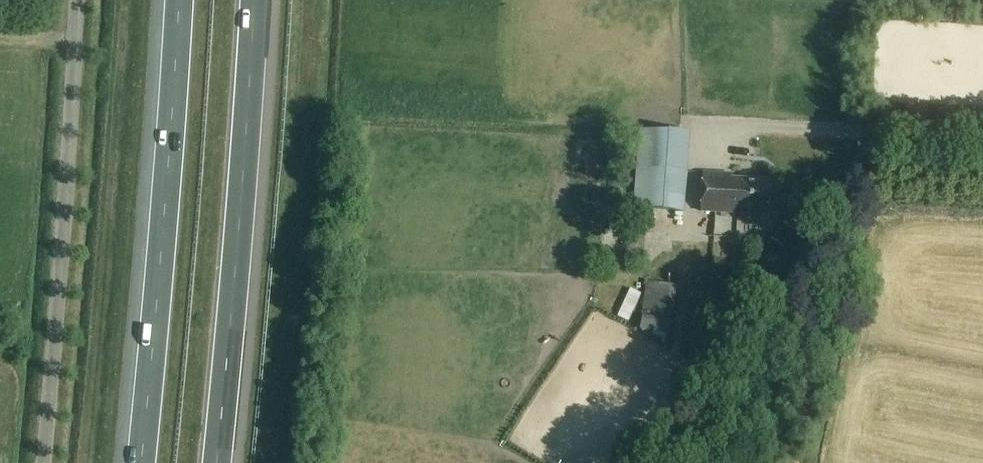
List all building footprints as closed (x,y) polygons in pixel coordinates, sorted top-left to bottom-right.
[(679,144),(697,143),(697,132),(679,133),(679,144)] [(581,168),(602,168),(602,139),(581,138),(581,168)] [(650,206),(686,207),(688,163),(695,164),(695,145),(670,145),(669,167),(652,166),(650,206)] [(768,214),(770,180),(731,178),(732,173),(702,172),(701,211),(768,214)] [(734,240),(734,247),(715,247),(714,269),(746,269),(746,240),(734,240)] [(674,322),(679,286),(648,282),(643,317),(674,322)]
